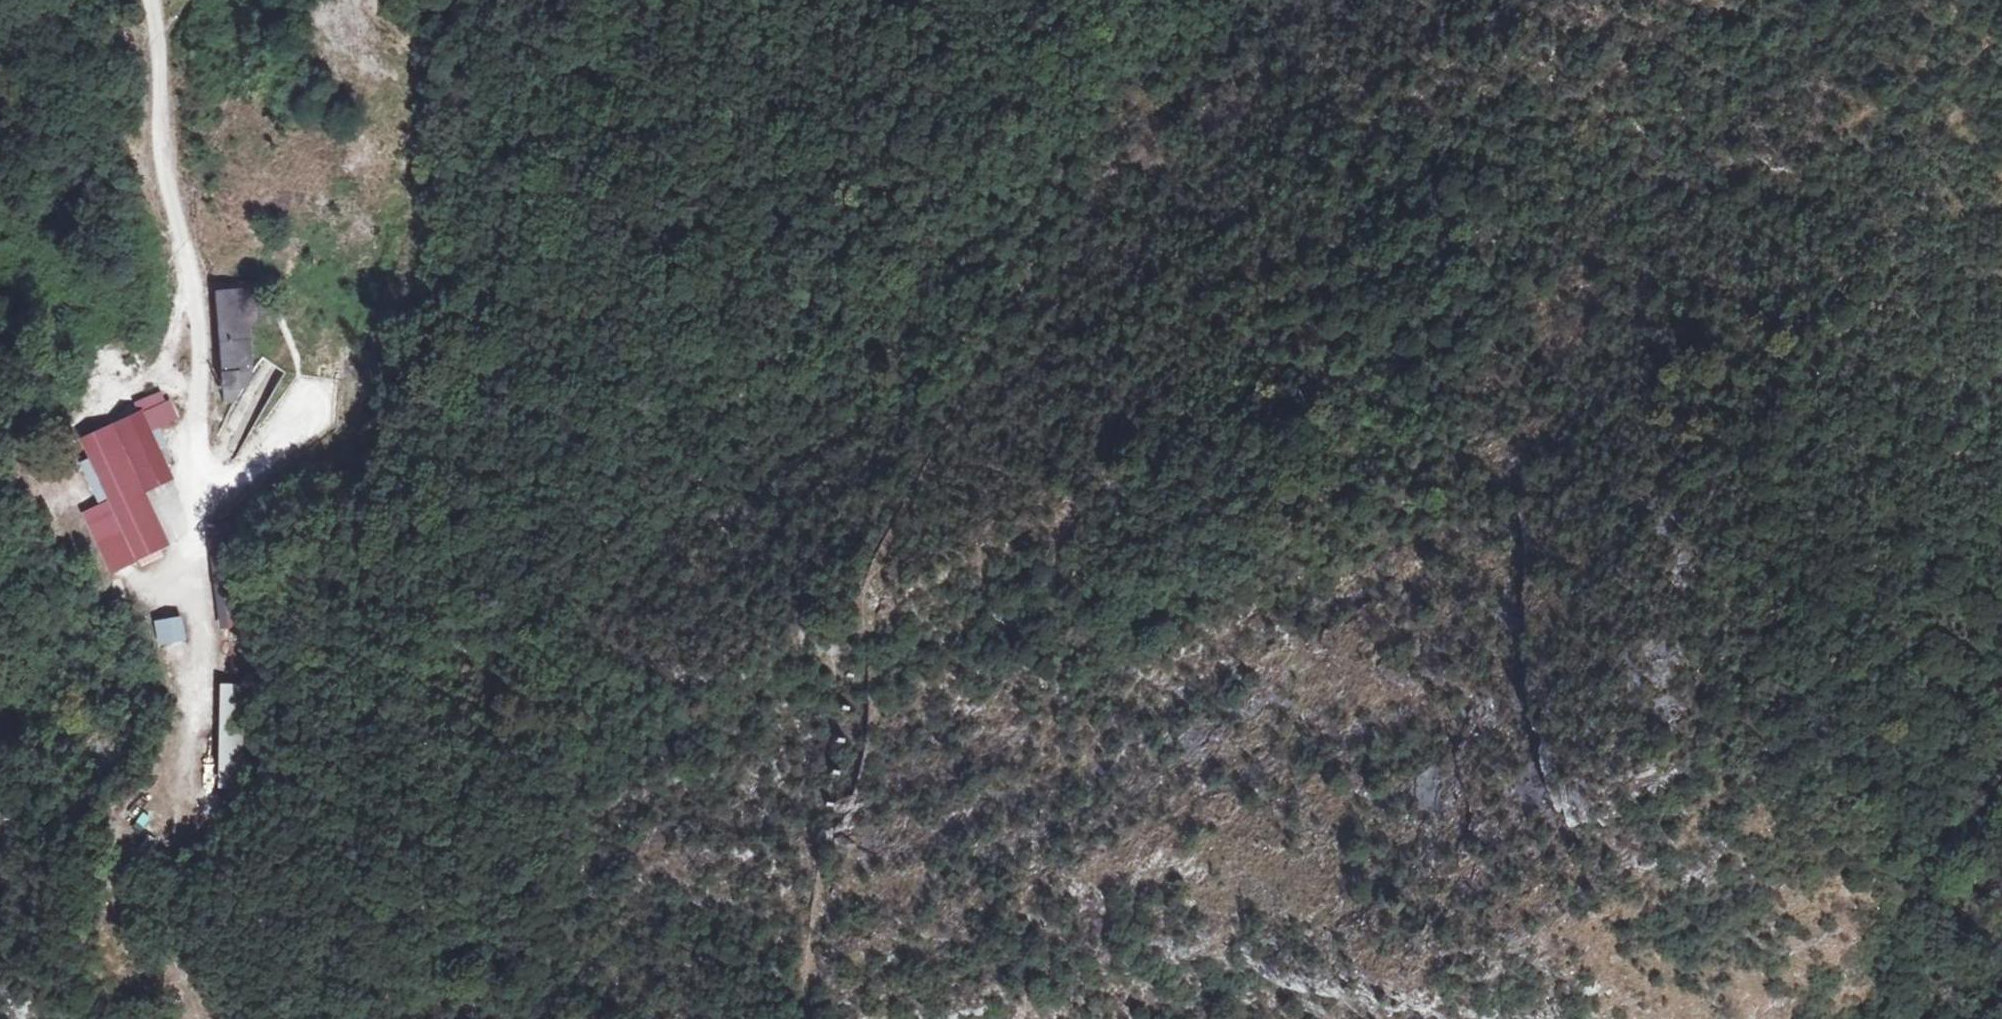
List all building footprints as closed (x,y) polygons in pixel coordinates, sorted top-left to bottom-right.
[(259,367),(256,292),(224,293),(229,406),(251,403),(259,367)] [(158,393),(132,403),(137,415),(79,439),(138,560),(172,547),(152,505),(172,493),(149,438),(174,424),(167,405),(163,406),(158,393)] [(159,645),(187,640),(182,614),(155,620),(159,645)] [(251,788),(250,680),(219,680),(217,790),(251,788)]
